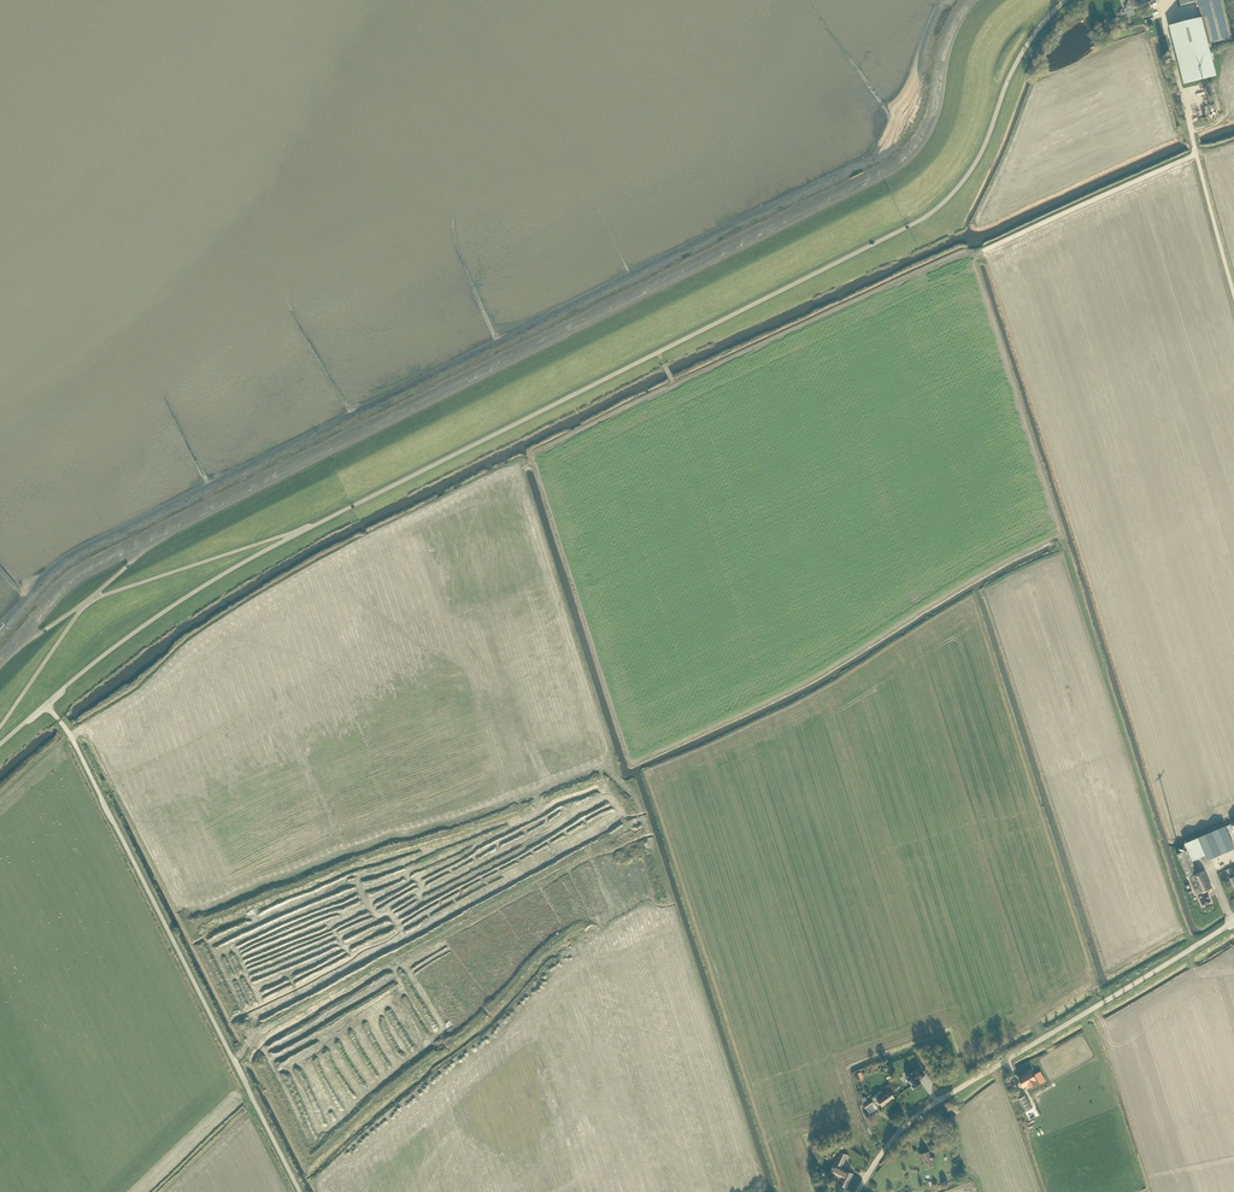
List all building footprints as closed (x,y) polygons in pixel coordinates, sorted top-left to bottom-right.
[(1155,0),(1122,0),(1125,9),(1128,8),(1128,10),(1155,0)] [(1232,38),(1222,0),(1179,0),(1180,5),(1197,1),(1201,18),(1168,26),(1183,83),(1215,75),(1211,57),(1213,56),(1212,52),(1210,53),(1208,44),(1232,38)] [(1152,15),(1144,18),(1145,23),(1154,20),(1152,15)] [(1233,849),(1224,826),(1184,844),(1187,850),(1192,862),(1205,856),(1207,860),(1233,849)] [(1186,877),(1196,872),(1192,862),(1187,850),(1177,855),(1186,877)] [(1202,905),(1210,902),(1207,894),(1208,894),(1206,891),(1211,889),(1204,871),(1189,877),(1197,895),(1198,895),(1202,905)] [(110,1017),(103,1001),(94,1005),(95,1008),(91,1009),(96,1022),(110,1017)] [(914,1089),(921,1084),(919,1080),(924,1076),(919,1069),(914,1073),(913,1073),(906,1078),(914,1089)] [(1023,1088),(1027,1085),(1029,1089),(1037,1084),(1039,1083),(1040,1084),(1046,1081),(1040,1071),(1034,1075),(1035,1076),(1033,1078),(1031,1073),(1019,1080),(1023,1088)] [(862,1079),(863,1078),(863,1077),(861,1072),(855,1074),(858,1081),(862,1079)] [(894,1098),(889,1090),(883,1095),(881,1092),(879,1092),(872,1097),(873,1098),(871,1099),(862,1105),(869,1115),(874,1111),(872,1107),(875,1105),(875,1104),(878,1102),(881,1106),(894,1098)] [(1018,1099),(1025,1112),(1032,1108),(1025,1096),(1018,1099)] [(840,1152),(834,1163),(842,1167),(847,1155),(840,1152)] [(933,1166),(928,1152),(921,1154),(926,1168),(933,1166)] [(829,1172),(821,1169),(819,1175),(827,1178),(829,1172)] [(836,1169),(833,1174),(837,1176),(841,1177),(849,1182),(852,1174),(845,1171),(844,1174),(843,1174),(843,1173),(839,1171),(836,1169)] [(834,1181),(836,1178),(837,1179),(835,1182),(839,1184),(839,1185),(846,1189),(849,1182),(841,1177),(837,1176),(833,1174),(831,1179),(834,1181)]
